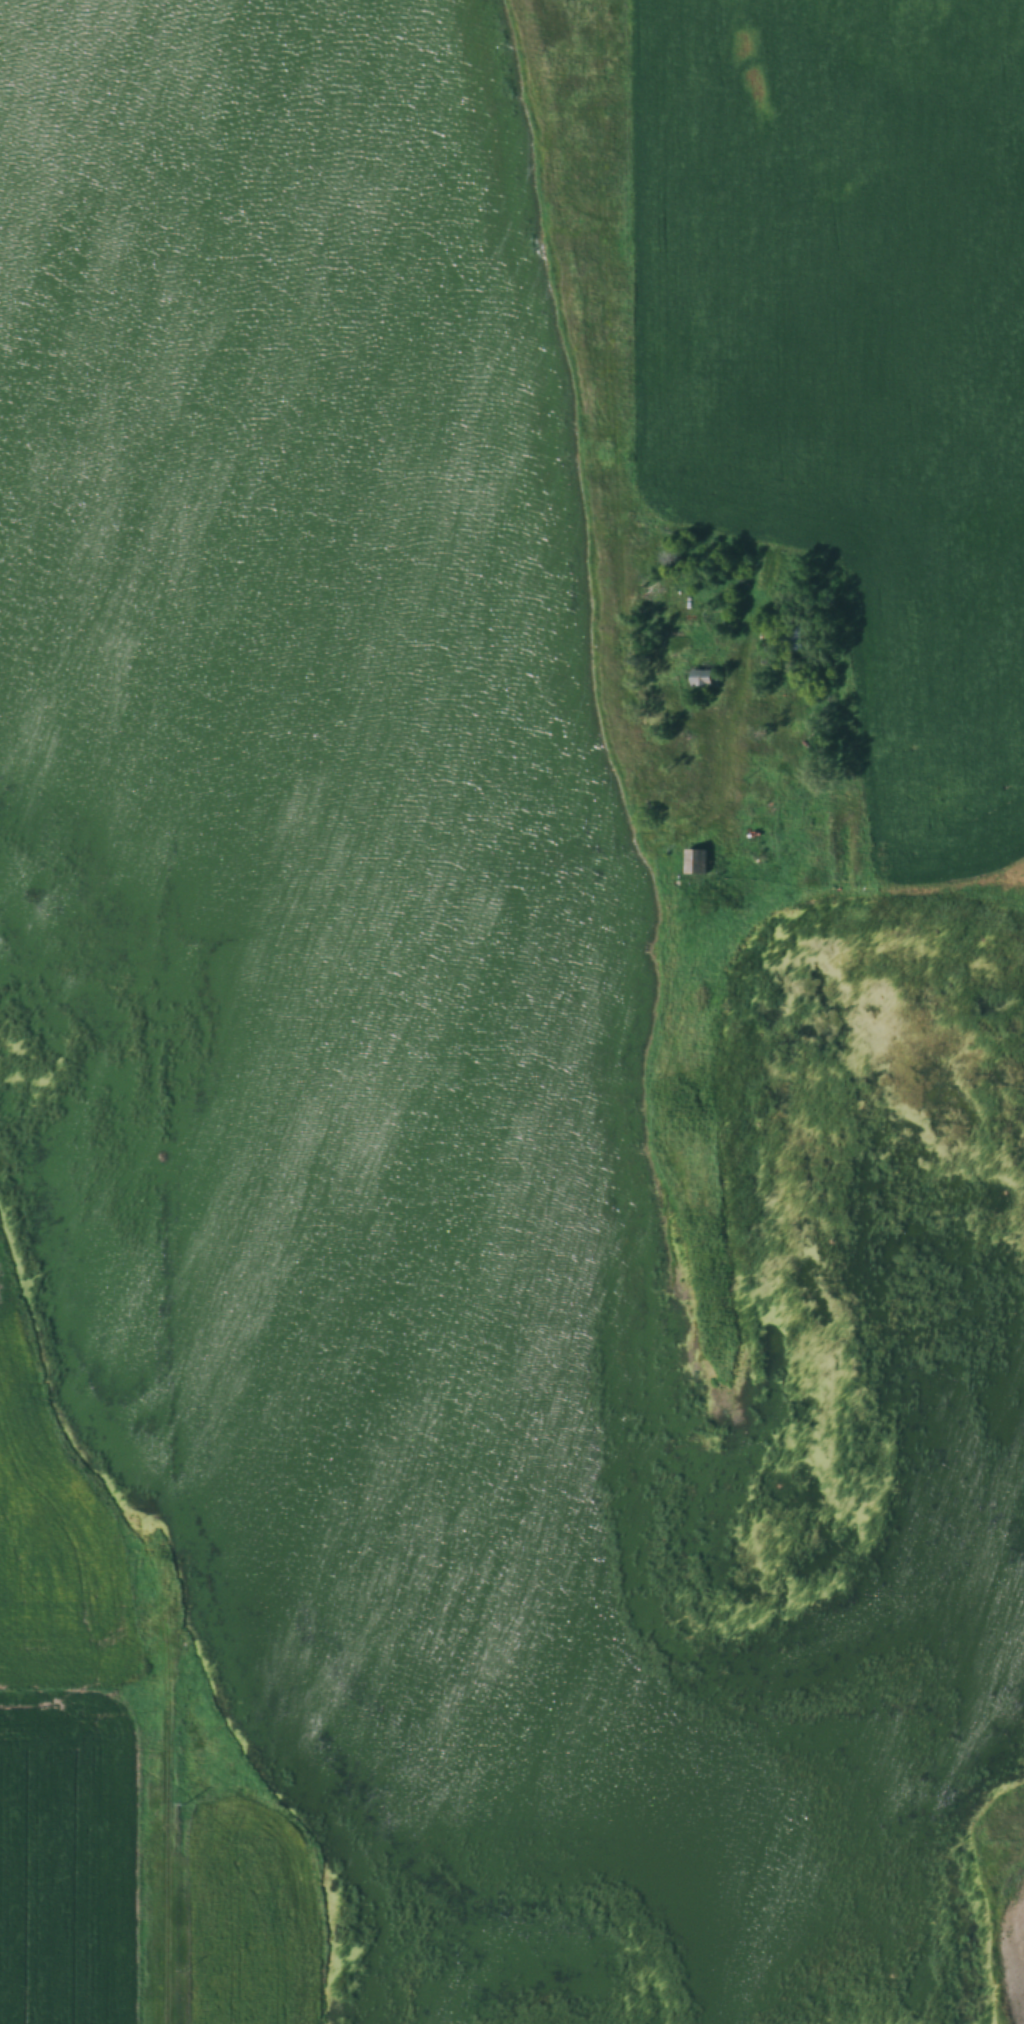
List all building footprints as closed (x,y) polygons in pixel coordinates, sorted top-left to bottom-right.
[(692,670),(692,687),(719,687),(719,670),(692,670)] [(707,873),(707,848),(685,848),(685,873),(707,873)]
